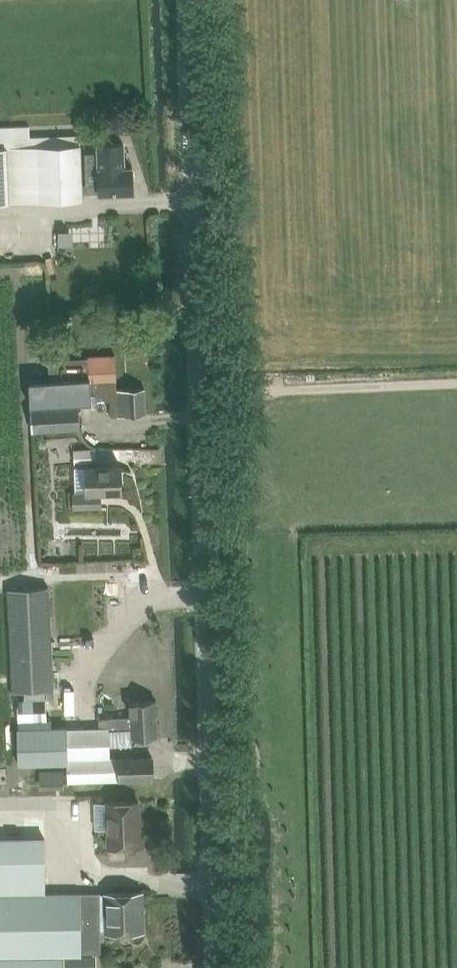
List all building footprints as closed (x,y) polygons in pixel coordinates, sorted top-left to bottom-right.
[(84,152),(85,184),(81,184),(82,194),(133,192),(132,167),(124,167),(123,143),(98,144),(98,152),(84,152)] [(79,144),(4,147),(7,202),(82,199),(82,194),(81,184),(79,144)] [(50,380),(29,381),(30,408),(31,430),(79,427),(77,402),(110,401),(110,389),(115,389),(114,355),(89,356),(90,372),(53,374),(49,374),(50,380)] [(115,389),(110,389),(110,401),(111,415),(125,415),(144,414),(143,388),(115,389)] [(99,496),(120,495),(119,467),(83,468),(83,469),(72,470),(73,495),(71,495),(72,511),(99,510),(99,496)] [(43,695),(51,695),(45,587),(8,589),(13,693),(22,693),(22,698),(16,699),(17,719),(44,718),(43,695)] [(110,717),(111,737),(138,735),(137,715),(146,715),(145,684),(104,687),(105,717),(110,717)] [(65,727),(16,729),(17,764),(66,762),(67,782),(152,779),(151,756),(110,757),(109,745),(108,746),(107,728),(97,728),(97,726),(65,728),(65,727)] [(107,826),(106,799),(92,799),(93,827),(107,826)] [(138,801),(107,802),(107,813),(108,845),(142,844),(142,818),(139,818),(138,801)] [(104,948),(104,932),(103,893),(45,894),(44,810),(0,810),(0,967),(62,967),(62,949),(104,948)] [(139,893),(103,893),(104,932),(140,931),(139,893)]
